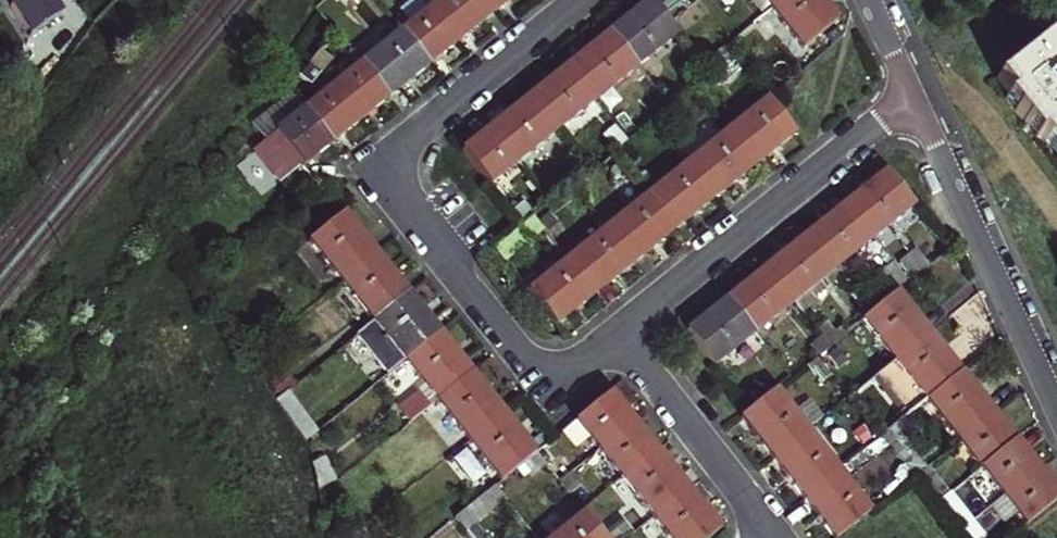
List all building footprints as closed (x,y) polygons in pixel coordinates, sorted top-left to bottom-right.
[(30,36),(61,14),(52,0),(5,0),(30,36)] [(455,45),(484,22),(466,0),(440,0),(428,10),(455,45)] [(484,22),(512,0),(466,0),(484,22)] [(649,0),(609,32),(637,67),(677,35),(649,0)] [(771,9),(782,0),(764,0),(771,9)] [(771,9),(802,49),(837,21),(820,0),(782,0),(771,9)] [(399,34),(426,68),(455,45),(428,10),(399,34)] [(609,32),(568,65),(596,100),(625,76),(637,67),(609,32)] [(399,34),(360,64),(387,99),(426,68),(399,34)] [(1050,42),(999,82),(1011,98),(1007,101),(1040,142),(1043,139),(1056,156),(1056,50),(1050,42)] [(321,51),(311,64),(322,72),(331,60),(321,51)] [(311,85),(322,72),(311,64),(301,76),(311,85)] [(333,87),(358,121),(387,99),(360,64),(333,87)] [(568,65),(528,97),(555,132),(596,100),(568,65)] [(330,144),(358,121),(333,87),(304,110),(330,144)] [(528,97),(487,129),(516,164),(555,132),(528,97)] [(768,100),(728,132),(755,166),(795,134),(768,100)] [(302,166),(330,144),(304,110),(274,134),(302,166)] [(458,152),(487,187),(516,164),(487,129),(458,152)] [(253,131),(244,143),(256,153),(265,141),(253,131)] [(715,199),(755,166),(728,132),(687,165),(715,199)] [(674,232),(715,199),(687,165),(646,197),(674,232)] [(887,171),(846,203),(874,237),(914,206),(887,171)] [(635,263),(674,232),(646,197),(607,228),(635,263)] [(805,236),(833,270),(845,261),(874,237),(846,203),(805,236)] [(511,216),(521,229),(533,219),(523,207),(511,216)] [(339,282),(373,254),(342,215),(308,243),(339,282)] [(594,296),(635,263),(607,228),(566,261),(594,296)] [(786,294),(793,302),(833,270),(805,236),(766,267),(786,294)] [(373,254),(339,282),(371,321),(405,294),(373,254)] [(900,270),(911,284),(920,277),(929,270),(917,255),(900,270)] [(526,293),(554,328),(594,296),(566,261),(526,293)] [(845,261),(833,270),(840,279),(852,269),(845,261)] [(786,294),(766,267),(725,299),(753,334),(793,302),(786,294)] [(833,270),(793,302),(801,311),(841,280),(840,279),(833,270)] [(438,334),(405,294),(371,321),(354,335),(386,376),(403,362),(438,334)] [(930,335),(898,294),(870,316),(862,323),(894,363),(930,335)] [(753,334),(725,299),(685,331),(713,366),(753,334)] [(470,374),(438,334),(403,362),(435,402),(470,374)] [(961,374),(930,335),(894,363),(849,398),(882,438),(926,402),(961,374)] [(502,414),(470,374),(435,402),(467,442),(502,414)] [(961,374),(926,402),(957,440),(992,412),(961,374)] [(805,432),(772,392),(748,411),(738,419),(771,460),(805,432)] [(609,395),(574,423),(596,450),(631,422),(609,395)] [(287,407),(310,437),(322,427),(299,398),(287,407)] [(957,440),(982,471),(1017,443),(992,412),(957,440)] [(534,455),(502,414),(467,442),(499,482),(534,455)] [(596,450),(618,478),(653,450),(631,422),(596,450)] [(838,473),(805,432),(771,460),(804,501),(838,473)] [(982,471),(1004,498),(1039,470),(1017,443),(982,471)] [(653,450),(618,478),(651,519),(686,491),(653,450)] [(1039,470),(1004,498),(1026,525),(1056,500),(1056,492),(1039,470)] [(582,488),(569,472),(557,482),(569,497),(582,488)] [(804,501),(833,537),(836,537),(869,511),(838,473),(804,501)] [(938,484),(927,494),(937,506),(949,497),(938,484)] [(651,519),(666,537),(709,537),(718,531),(686,491),(651,519)] [(961,510),(948,521),(953,526),(960,534),(972,524),(961,510)] [(556,537),(601,537),(584,516),(556,537)] [(960,534),(963,537),(981,537),(982,537),(972,524),(960,534)]
